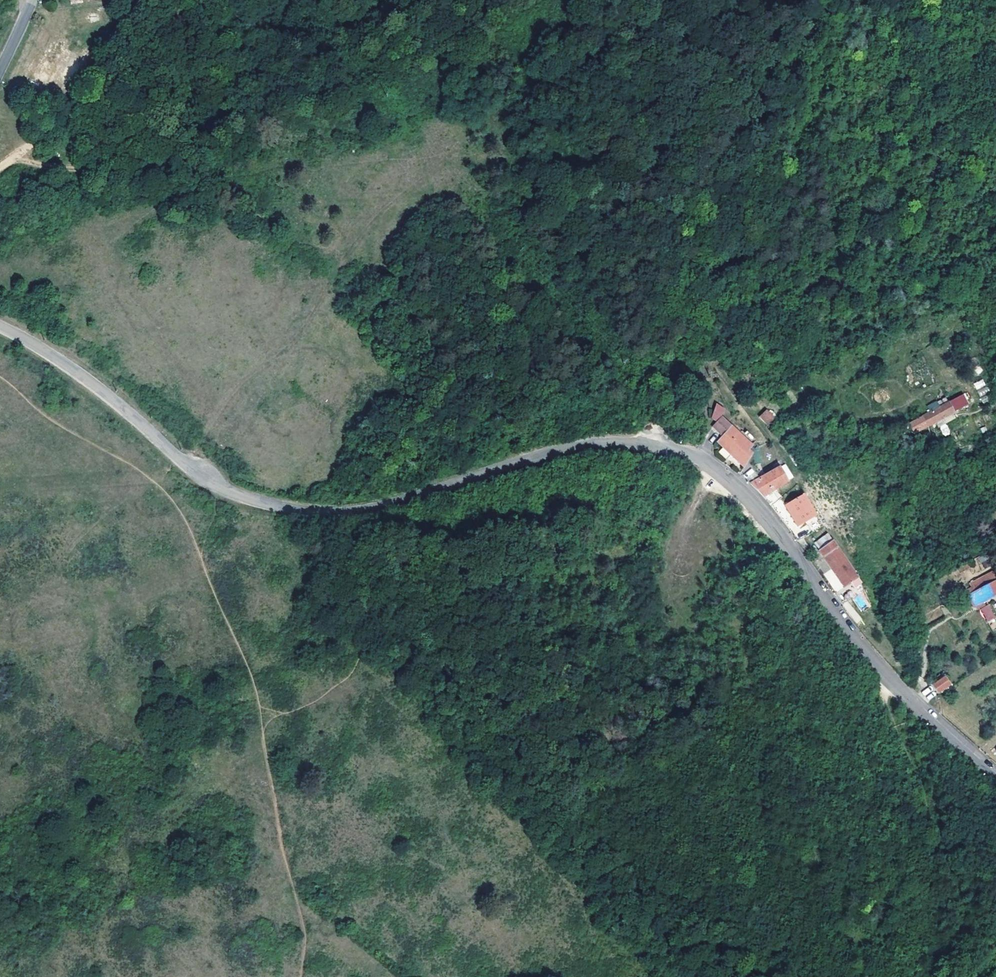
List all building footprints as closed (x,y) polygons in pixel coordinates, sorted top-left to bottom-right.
[(976,389),(985,386),(983,379),(973,383),(976,389)] [(968,398),(966,394),(948,404),(947,403),(920,418),(920,419),(907,426),(912,436),(926,428),(926,429),(953,414),(953,413),(967,406),(964,401),(968,398)] [(719,418),(726,411),(720,405),(709,417),(715,422),(719,418)] [(758,417),(768,425),(776,417),(766,408),(758,417)] [(747,454),(750,450),(719,418),(715,422),(710,427),(720,438),(715,443),(742,470),(750,457),(747,454)] [(750,486),(754,491),(762,499),(786,483),(777,469),(764,478),(762,475),(760,476),(761,479),(750,486)] [(794,529),(811,514),(796,497),(779,511),(794,529)] [(856,580),(827,539),(816,546),(818,550),(817,552),(843,588),(856,580)] [(958,572),(967,567),(964,563),(955,568),(958,572)] [(991,574),(969,585),(973,592),(967,595),(973,606),(995,595),(995,585),(991,574)] [(979,609),(986,622),(995,617),(995,616),(989,603),(979,609)] [(950,685),(942,674),(927,683),(934,695),(950,685)]
